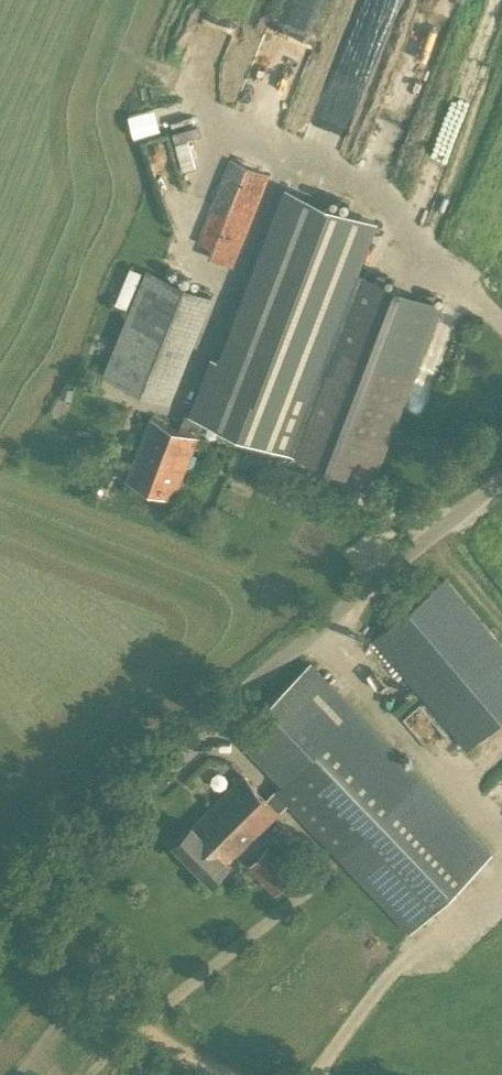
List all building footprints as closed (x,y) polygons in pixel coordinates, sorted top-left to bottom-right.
[(325,17),(331,0),(287,0),(286,3),(325,17)] [(188,135),(200,132),(197,123),(172,129),(182,169),(196,165),(188,135)] [(236,257),(269,174),(229,158),(196,241),(209,245),(206,254),(226,264),(230,255),(236,257)] [(187,409),(180,429),(198,436),(205,419),(284,450),(284,451),(372,485),(442,305),(355,271),(375,221),(288,188),(222,360),(215,357),(194,412),(187,409)] [(103,373),(170,400),(213,294),(147,267),(103,373)] [(198,436),(180,429),(178,428),(151,417),(126,478),(174,497),(198,436)] [(501,716),(501,642),(446,576),(372,639),(466,748),(501,716)] [(379,822),(423,780),(337,688),(334,691),(308,662),(234,724),(259,752),(280,731),(305,760),(275,789),(359,878),(398,841),(379,822)] [(210,878),(280,811),(244,774),(174,841),(210,878)] [(276,895),(296,874),(268,845),(247,866),(276,895)]
